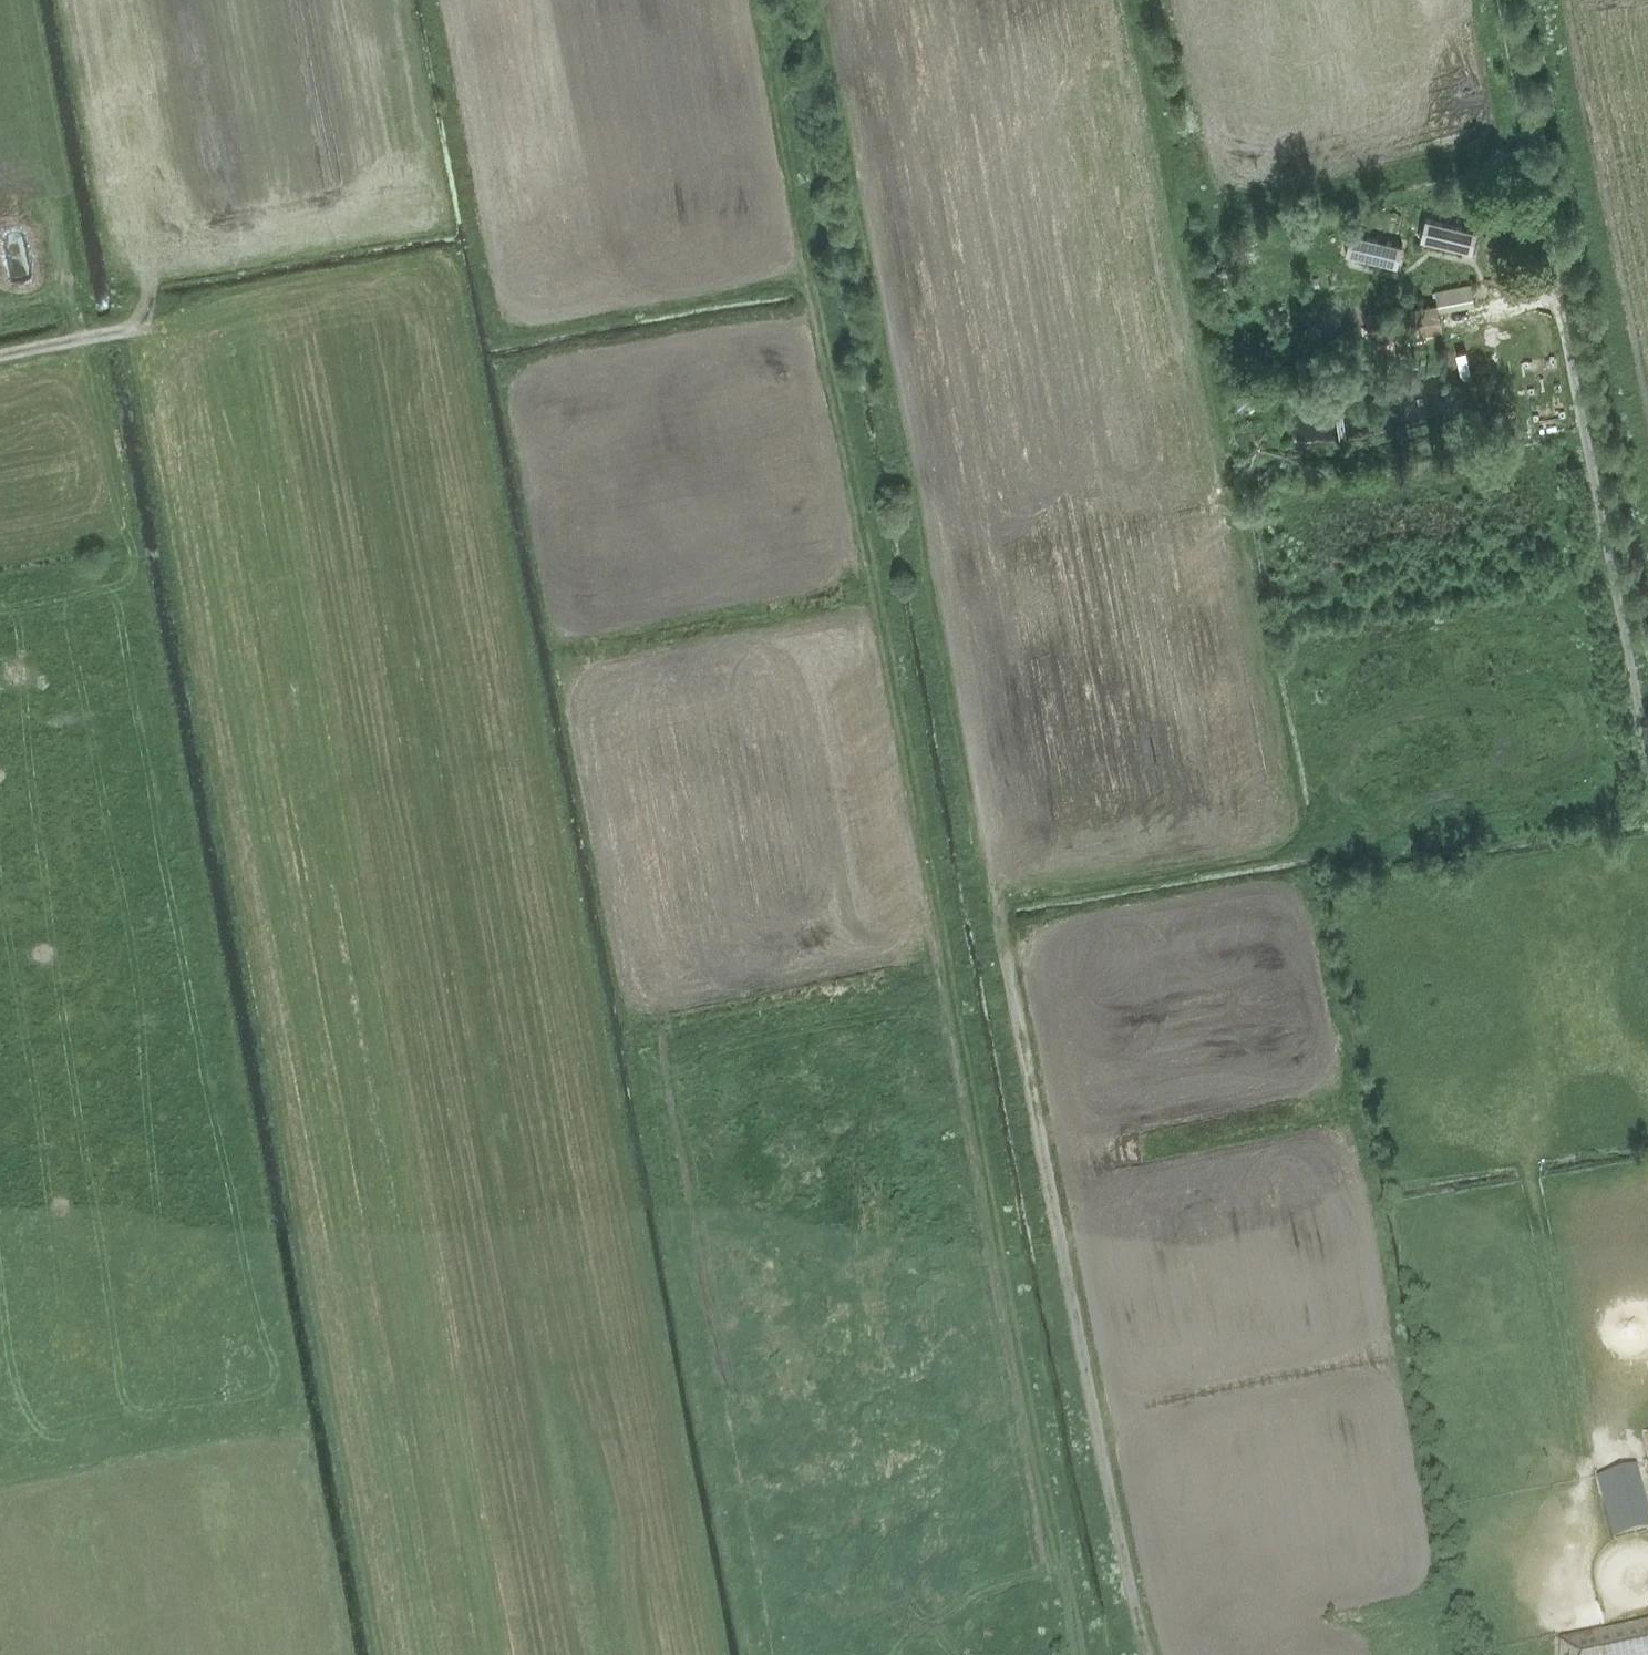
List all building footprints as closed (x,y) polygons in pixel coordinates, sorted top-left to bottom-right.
[(1426,218),(1421,240),(1464,251),(1469,229),(1426,218)] [(1360,235),(1354,257),(1398,267),(1403,245),(1360,235)] [(1475,304),(1471,284),(1420,293),(1427,335),(1444,332),(1440,310),(1475,304)] [(1561,1641),(1560,1654),(1647,1654),(1647,1621),(1561,1641)]
